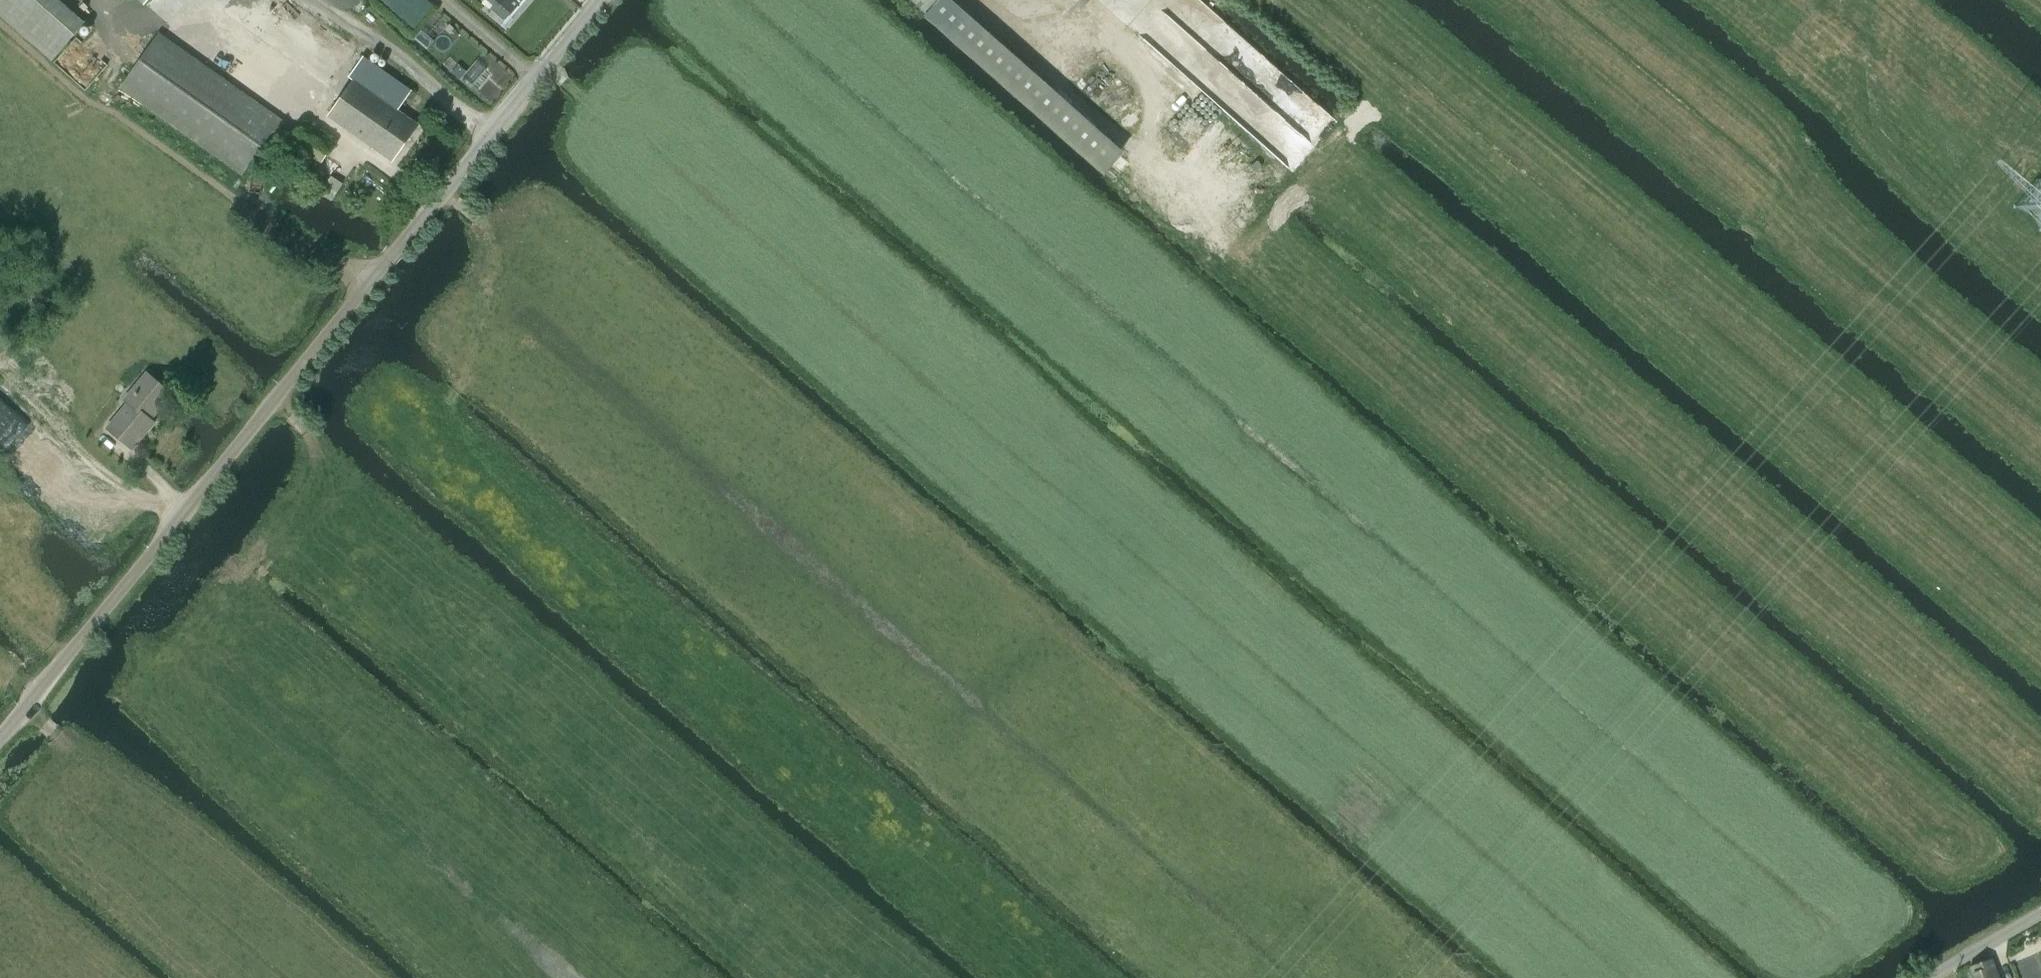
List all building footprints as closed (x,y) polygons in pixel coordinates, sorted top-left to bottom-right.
[(0,13),(0,16),(51,62),(85,24),(59,0),(12,0),(0,13)] [(484,3),(503,19),(509,11),(513,14),(524,0),(486,0),(484,3)] [(927,13),(938,0),(912,0),(927,13)] [(278,152),(295,129),(160,33),(121,88),(242,173),(264,142),(278,152)] [(327,116),(392,161),(418,125),(397,111),(412,91),(363,56),(348,77),(353,80),(327,116)] [(330,176),(319,193),(331,201),(342,184),(330,176)] [(171,394),(146,373),(125,400),(129,403),(107,428),(132,449),(154,422),(150,419),(171,394)] [(1992,959),(1970,967),(1974,977),(1999,977),(1992,959)]
